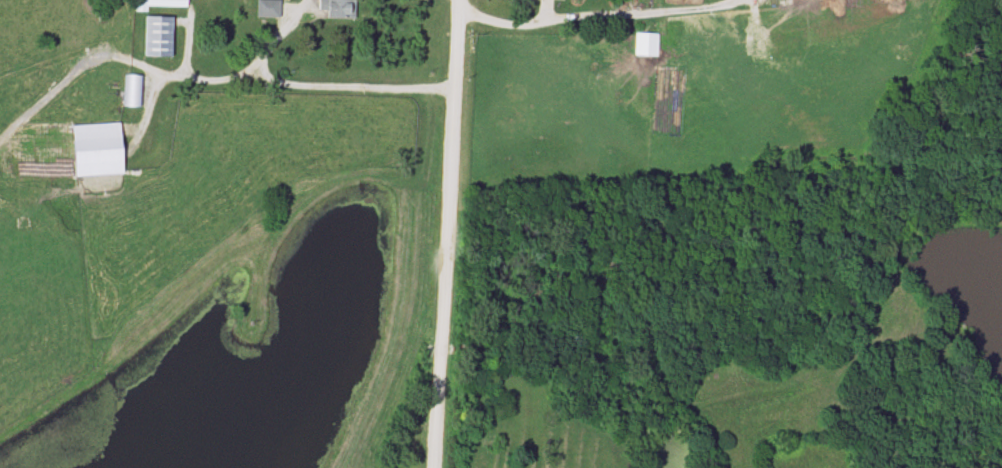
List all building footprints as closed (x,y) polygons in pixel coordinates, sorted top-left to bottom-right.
[(135,11),(148,11),(148,8),(188,8),(188,0),(135,0),(135,11)] [(257,17),(280,17),(280,0),(257,0),(257,17)] [(354,0),(328,0),(328,19),(354,19),(354,0)] [(172,56),(172,16),(145,16),(145,56),(172,56)] [(635,57),(658,57),(659,33),(635,33),(635,57)] [(140,107),(140,76),(124,76),(124,107),(140,107)] [(123,175),(121,124),(73,125),(75,177),(123,175)]
